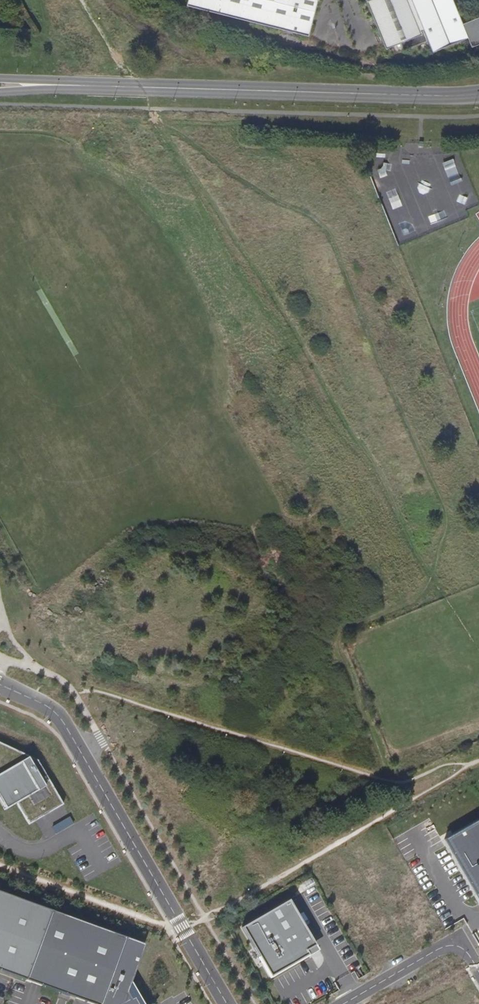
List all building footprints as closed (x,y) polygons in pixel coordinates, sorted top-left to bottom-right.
[(314,0),(186,0),(185,6),(300,32),(307,33),(314,0)] [(384,48),(399,42),(402,50),(426,41),(431,52),(466,38),(470,48),(478,44),(478,0),(364,0),(384,48)] [(38,760),(0,742),(0,802),(4,810),(17,803),(29,824),(63,805),(38,760)] [(52,827),(56,833),(73,824),(69,817),(52,827)] [(444,840),(478,901),(478,823),(477,820),(444,840)] [(0,892),(0,971),(91,1003),(138,1003),(134,997),(131,999),(127,992),(144,945),(0,892)] [(306,951),(315,945),(289,900),(242,928),(271,977),(308,955),(306,951)]
